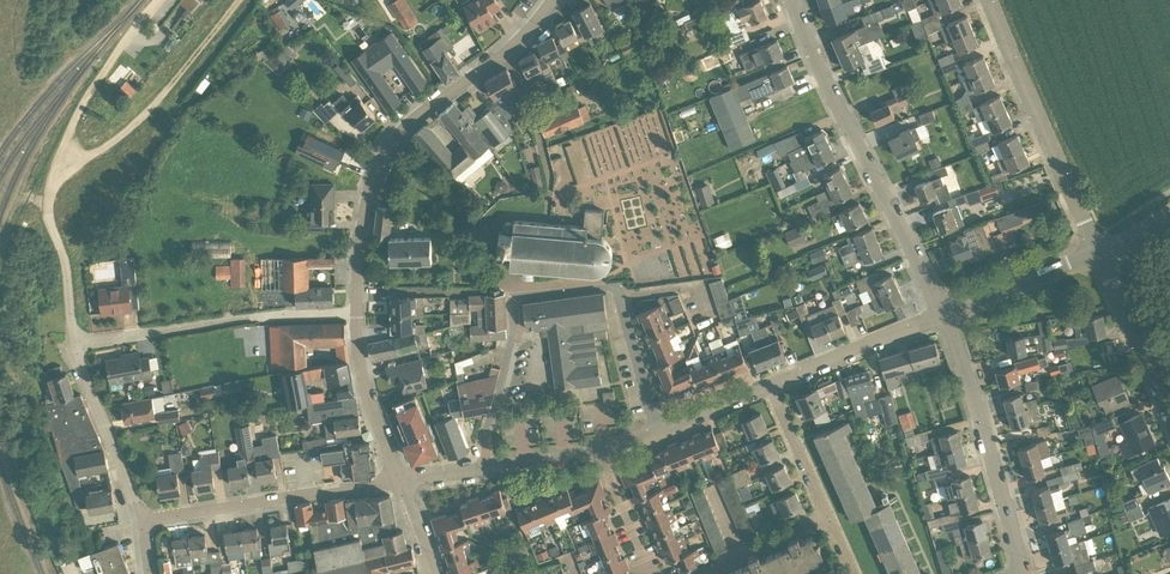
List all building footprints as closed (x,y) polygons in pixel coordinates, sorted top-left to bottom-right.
[(285,0),(292,9),(302,0),(285,0)] [(406,0),(395,0),(388,4),(398,20),(400,19),(406,28),(419,20),(406,0)] [(491,13),(500,8),(498,4),(496,0),(476,0),(465,6),(475,24),(477,23),(481,29),(496,21),(491,13)] [(745,5),(743,0),(737,0),(719,8),(731,36),(722,39),(726,48),(727,48),(750,39),(745,26),(752,22),(752,23),(768,17),(761,0),(757,0),(745,5)] [(860,0),(844,0),(822,8),(825,15),(824,16),(825,19),(827,20),(827,22),(847,15),(844,8),(860,2),(860,0)] [(905,0),(909,9),(917,6),(914,0),(905,0)] [(961,0),(932,0),(929,1),(934,13),(922,19),(922,20),(925,27),(930,24),(946,18),(943,12),(962,4),(961,0)] [(602,27),(591,4),(574,12),(582,27),(581,27),(585,34),(594,29),(595,31),(602,27)] [(887,16),(894,13),(891,4),(884,8),(887,16)] [(290,23),(282,8),(271,15),(279,29),(290,23)] [(887,16),(884,8),(861,16),(865,25),(833,39),(839,53),(867,41),(874,38),(867,24),(887,16)] [(676,20),(678,25),(692,18),(689,13),(676,20)] [(705,14),(685,22),(687,29),(708,21),(705,14)] [(967,16),(948,23),(948,25),(941,28),(946,41),(953,38),(973,30),(967,16)] [(570,20),(556,28),(563,42),(565,45),(578,38),(581,44),(588,41),(586,35),(585,34),(581,27),(575,30),(570,20)] [(929,37),(928,34),(926,29),(925,27),(922,20),(912,25),(919,41),(929,37)] [(930,24),(925,27),(926,29),(928,34),(933,31),(930,24)] [(973,30),(953,38),(959,52),(979,44),(973,30)] [(352,58),(382,100),(389,110),(400,101),(381,73),(395,63),(415,91),(427,82),(420,73),(391,31),(352,58)] [(460,72),(459,70),(437,40),(432,33),(419,42),(424,49),(447,82),(460,72)] [(565,45),(563,42),(557,45),(552,36),(538,43),(543,55),(547,61),(561,54),(564,60),(570,56),(565,45)] [(635,40),(632,41),(632,40),(620,46),(625,55),(642,46),(636,36),(633,37),(635,40)] [(777,39),(750,50),(756,66),(783,55),(777,39)] [(875,58),(867,41),(839,53),(845,68),(864,60),(867,67),(863,68),(866,74),(875,70),(871,59),(875,58)] [(289,45),(264,59),(279,74),(288,67),(285,63),(287,61),(286,59),(292,54),(293,56),(296,53),(289,45)] [(272,54),(269,50),(267,47),(260,51),(262,53),(258,55),(261,60),(261,61),(263,59),(265,58),(272,54)] [(547,78),(553,91),(560,88),(552,72),(547,61),(543,55),(537,58),(534,52),(520,59),(528,76),(536,72),(540,81),(547,78)] [(941,66),(955,61),(952,53),(938,58),(941,66)] [(963,58),(955,61),(941,66),(944,73),(957,68),(963,81),(970,78),(989,70),(983,55),(965,63),(963,58)] [(763,63),(766,73),(782,66),(779,57),(765,62),(763,63)] [(788,65),(747,82),(754,99),(767,94),(767,91),(778,87),(780,86),(781,87),(785,86),(785,84),(794,80),(788,65)] [(485,81),(495,99),(500,107),(522,95),(517,86),(507,68),(485,81)] [(989,70),(970,78),(976,92),(995,84),(989,70)] [(558,79),(561,86),(566,83),(563,76),(558,79)] [(591,92),(588,84),(593,83),(590,76),(585,78),(584,77),(577,81),(583,95),(591,92)] [(211,81),(205,77),(196,88),(202,92),(211,81)] [(561,90),(563,95),(579,87),(577,82),(561,90)] [(908,91),(905,83),(892,89),(896,97),(880,104),(881,107),(871,111),(877,124),(895,115),(891,107),(899,103),(900,106),(909,101),(905,93),(908,91)] [(722,128),(731,149),(756,140),(751,129),(734,88),(709,98),(720,123),(722,128)] [(955,99),(958,107),(971,101),(968,93),(955,99)] [(330,100),(325,105),(322,102),(313,110),(326,122),(333,117),(340,111),(338,109),(340,107),(349,118),(352,116),(362,128),(369,123),(371,123),(375,120),(374,118),(376,116),(358,96),(350,103),(343,95),(333,103),(330,100)] [(987,117),(987,118),(1006,109),(1000,95),(980,103),(981,104),(973,107),(971,101),(958,107),(961,114),(973,109),(979,121),(987,117)] [(461,112),(454,103),(440,113),(448,123),(461,139),(474,128),(490,149),(513,131),(504,115),(498,104),(477,122),(466,108),(461,112)] [(312,111),(304,107),(300,116),(308,120),(312,111)] [(974,147),(987,141),(996,137),(993,131),(1013,123),(1006,109),(987,118),(991,127),(983,131),(984,133),(975,136),(974,132),(969,134),(974,147)] [(579,124),(583,121),(590,119),(587,110),(580,112),(580,110),(541,123),(545,136),(579,124)] [(919,114),(922,124),(936,119),(933,110),(919,114)] [(448,123),(440,113),(436,117),(443,127),(448,123)] [(467,165),(474,159),(462,146),(449,157),(437,139),(426,126),(424,125),(415,134),(460,183),(473,172),(467,165)] [(918,148),(915,141),(910,129),(909,128),(901,132),(902,134),(898,136),(897,135),(892,138),(893,138),(890,139),(898,157),(918,148)] [(784,139),(794,160),(802,156),(811,151),(829,143),(822,129),(803,139),(800,132),(784,139)] [(998,143),(1004,157),(1024,148),(1017,134),(998,143)] [(338,152),(341,148),(315,136),(311,145),(301,140),(295,152),(333,170),(337,162),(339,163),(343,155),(338,152)] [(990,148),(987,141),(974,147),(977,153),(981,152),(982,152),(990,148)] [(811,151),(802,156),(809,169),(835,156),(829,143),(811,151)] [(992,175),(995,183),(1008,178),(1005,172),(1010,170),(1010,171),(1030,162),(1024,148),(1004,157),(997,160),(1002,171),(992,175)] [(938,156),(928,160),(932,169),(942,164),(938,156)] [(916,185),(922,201),(934,196),(937,203),(950,198),(942,176),(949,174),(946,165),(928,171),(931,179),(916,185)] [(538,166),(530,167),(535,190),(543,189),(538,166)] [(789,173),(794,181),(807,175),(803,167),(789,173)] [(826,182),(829,188),(816,194),(816,195),(847,180),(840,167),(814,179),(817,186),(826,182)] [(1027,175),(1031,191),(1045,188),(1041,172),(1027,175)] [(811,183),(807,175),(794,181),(798,189),(811,183)] [(853,193),(847,180),(816,195),(819,202),(808,206),(813,218),(826,213),(823,208),(853,193)] [(995,183),(979,189),(982,200),(999,194),(995,183)] [(306,230),(324,230),(324,221),(335,221),(334,209),(333,210),(333,204),(334,204),(334,184),(312,184),(313,221),(306,221),(306,230)] [(709,184),(696,188),(702,206),(715,201),(709,184)] [(784,187),(777,191),(780,198),(787,194),(784,187)] [(951,199),(954,206),(935,212),(938,218),(936,219),(937,222),(935,222),(938,230),(939,230),(941,233),(958,226),(964,224),(957,204),(968,200),(965,194),(951,199)] [(859,203),(840,212),(841,212),(832,217),(834,222),(843,217),(848,228),(867,219),(863,210),(860,211),(857,205),(860,204),(859,203)] [(391,207),(378,206),(375,238),(376,238),(376,235),(388,237),(391,207)] [(612,251),(612,250),(611,248),(610,246),(609,245),(608,243),(607,242),(606,241),(604,239),(602,238),(605,211),(585,209),(584,226),(550,223),(514,220),(514,224),(513,224),(513,223),(512,223),(511,222),(510,222),(509,222),(508,222),(507,222),(506,222),(505,223),(505,224),(504,225),(503,225),(503,226),(503,227),(503,231),(500,231),(499,245),(501,245),(500,256),(501,258),(501,259),(502,260),(503,261),(504,261),(505,262),(506,262),(507,262),(508,262),(509,261),(511,261),(510,266),(524,268),(524,274),(523,274),(523,277),(534,278),(534,275),(533,275),(534,268),(593,273),(595,273),(597,273),(600,272),(602,271),(603,271),(604,270),(606,269),(607,268),(608,266),(610,264),(610,263),(611,261),(612,260),(612,258),(612,256),(612,255),(612,253),(612,251)] [(1023,211),(1025,217),(1031,215),(1029,209),(1023,211)] [(1020,210),(997,218),(1001,229),(1024,221),(1020,210)] [(986,230),(983,223),(964,229),(966,234),(958,237),(959,240),(951,243),(957,258),(961,257),(963,260),(967,261),(971,261),(975,260),(978,259),(982,257),(988,254),(992,249),(986,230)] [(806,240),(800,225),(784,232),(790,247),(806,240)] [(838,247),(841,255),(878,241),(872,227),(854,234),(847,237),(849,243),(838,247)] [(714,237),(719,249),(732,244),(728,232),(714,237)] [(432,261),(431,237),(389,238),(390,263),(432,261)] [(780,237),(766,243),(769,252),(784,247),(780,237)] [(231,239),(192,240),(193,258),(232,258),(231,239)] [(878,241),(841,255),(846,265),(863,257),(865,261),(883,254),(878,241)] [(813,263),(827,258),(823,248),(809,253),(813,263)] [(297,306),(298,306),(333,305),(333,286),(307,287),(306,268),(335,267),(335,257),(262,259),(263,290),(296,288),(297,306)] [(120,260),(121,270),(135,268),(134,258),(120,260)] [(839,259),(827,264),(831,273),(843,269),(839,259)] [(782,265),(785,274),(793,271),(790,262),(782,265)] [(715,265),(712,266),(715,274),(717,273),(721,271),(718,263),(715,265)] [(824,264),(816,267),(820,276),(828,273),(824,264)] [(867,289),(868,292),(872,299),(873,299),(898,287),(892,274),(878,280),(875,272),(856,280),(861,292),(867,289)] [(712,290),(724,286),(722,279),(709,283),(712,290)] [(129,285),(100,289),(103,314),(131,310),(129,285)] [(714,297),(727,293),(724,286),(712,290),(714,297)] [(876,307),(875,307),(878,313),(904,300),(898,287),(873,299),(876,307)] [(469,305),(470,308),(470,309),(478,308),(479,325),(470,326),(471,339),(507,338),(505,292),(500,292),(500,288),(491,288),(491,293),(487,293),(487,295),(469,295),(469,299),(469,305)] [(584,332),(594,330),(609,328),(605,306),(609,305),(607,293),(523,304),(527,328),(539,327),(573,321),(573,322),(582,321),(584,332)] [(716,304),(729,300),(727,293),(714,297),(716,304)] [(675,314),(685,309),(679,296),(669,300),(675,314)] [(424,313),(423,297),(392,298),(392,314),(412,313),(424,313)] [(784,300),(785,306),(792,305),(790,298),(784,300)] [(833,305),(829,306),(821,310),(832,337),(846,331),(839,315),(846,313),(851,325),(845,312),(840,298),(832,301),(833,305)] [(470,313),(470,309),(470,308),(458,308),(458,299),(451,299),(451,313),(453,313),(463,313),(470,313)] [(458,308),(470,308),(469,305),(469,299),(458,299),(458,308)] [(719,311),(731,307),(729,300),(716,304),(719,311)] [(818,342),(832,337),(821,310),(810,314),(804,302),(799,304),(795,305),(801,320),(808,317),(818,342)] [(906,316),(900,303),(893,306),(899,319),(906,316)] [(668,317),(665,309),(663,304),(637,314),(640,320),(643,319),(646,326),(668,317)] [(845,312),(851,325),(859,322),(856,314),(863,311),(860,305),(845,312)] [(734,314),(731,307),(719,311),(721,318),(734,314)] [(412,313),(392,314),(391,314),(392,331),(403,331),(403,335),(414,332),(415,333),(425,333),(424,324),(416,324),(416,322),(412,322),(412,313)] [(470,323),(470,313),(463,313),(453,313),(453,320),(458,319),(458,325),(464,323),(470,323)] [(1076,321),(1078,329),(1079,336),(1066,338),(1067,346),(1087,343),(1086,337),(1106,333),(1103,315),(1095,316),(1095,315),(1092,316),(1092,317),(1085,318),(1085,319),(1076,321)] [(765,365),(772,363),(758,328),(753,316),(736,320),(740,336),(750,332),(757,347),(750,350),(758,368),(760,367),(762,368),(764,367),(765,365)] [(784,331),(778,316),(770,319),(776,334),(784,331)] [(674,329),(671,324),(668,317),(646,326),(649,333),(646,334),(648,340),(674,329)] [(728,325),(734,323),(732,317),(722,320),(723,323),(728,325)] [(550,335),(552,356),(557,388),(601,382),(594,330),(584,332),(582,321),(573,322),(573,321),(539,327),(539,331),(545,336),(550,335)] [(346,342),(345,324),(345,323),(271,325),(273,367),(305,365),(304,345),(346,342)] [(765,326),(758,328),(772,363),(778,360),(780,361),(783,360),(784,358),(786,357),(778,339),(771,341),(765,326)] [(674,329),(648,340),(650,345),(653,344),(656,351),(673,344),(670,337),(676,335),(674,329)] [(369,344),(371,359),(391,354),(392,356),(400,354),(430,346),(427,333),(425,333),(415,333),(414,332),(403,335),(403,336),(369,344)] [(1043,350),(1042,342),(1030,344),(1026,345),(1024,336),(1007,338),(1010,355),(1043,350)] [(1051,349),(1049,341),(1049,336),(1041,337),(1042,342),(1043,350),(1051,349)] [(709,340),(711,346),(723,343),(721,337),(709,340)] [(1054,340),(1049,341),(1051,349),(1055,349),(1067,347),(1067,346),(1066,338),(1054,340)] [(879,357),(885,375),(895,373),(941,359),(935,340),(910,348),(879,357)] [(711,349),(713,354),(724,379),(729,377),(728,374),(735,371),(728,354),(724,343),(711,349)] [(743,371),(749,368),(739,343),(733,345),(735,351),(728,354),(735,371),(742,368),(743,371)] [(655,367),(657,366),(672,360),(684,355),(682,349),(676,351),(673,344),(656,351),(659,358),(656,359),(659,365),(654,367),(655,369),(656,369),(655,367)] [(439,346),(430,348),(432,355),(441,352),(439,346)] [(473,356),(475,363),(476,366),(494,361),(492,349),(473,356)] [(195,350),(179,352),(182,370),(198,368),(195,350)] [(144,381),(153,380),(151,369),(149,357),(141,359),(139,352),(129,354),(129,356),(107,360),(111,383),(112,382),(113,390),(124,389),(122,381),(143,377),(144,381)] [(703,365),(710,382),(717,379),(718,381),(724,379),(713,354),(707,356),(710,362),(703,365)] [(464,414),(490,409),(500,369),(492,366),(489,376),(465,382),(461,368),(475,363),(473,356),(455,362),(459,379),(457,380),(460,392),(461,399),(464,414)] [(1046,356),(1038,358),(1037,356),(1015,363),(1015,365),(996,371),(1000,386),(1020,380),(1018,373),(1040,367),(1040,366),(1048,364),(1046,356)] [(427,385),(421,358),(386,367),(390,382),(397,381),(397,378),(401,377),(404,390),(427,385)] [(349,360),(338,362),(282,372),(287,406),(307,403),(312,402),(310,393),(307,392),(305,378),(320,375),(319,374),(327,373),(330,377),(331,382),(352,378),(349,360)] [(665,383),(662,385),(667,396),(677,372),(672,360),(657,366),(665,383)] [(688,364),(689,367),(695,382),(696,384),(693,385),(696,384),(698,390),(704,387),(703,384),(710,382),(703,365),(696,368),(693,362),(688,364)] [(1061,372),(1059,364),(1051,366),(1053,374),(1061,372)] [(64,374),(62,369),(61,365),(48,369),(49,371),(44,371),(45,380),(48,379),(53,393),(46,400),(48,405),(47,405),(47,406),(81,394),(74,396),(67,373),(64,374)] [(667,396),(678,391),(677,389),(695,382),(689,367),(677,372),(667,396)] [(869,416),(865,401),(876,399),(873,390),(874,390),(876,387),(874,383),(872,382),(871,382),(868,371),(846,377),(858,419),(869,416)] [(1126,371),(1093,386),(1100,403),(1103,402),(1107,411),(1129,401),(1122,384),(1130,380),(1126,371)] [(825,408),(820,397),(838,389),(840,398),(850,395),(846,378),(835,380),(817,389),(816,388),(797,397),(806,417),(825,408)] [(900,385),(899,378),(887,382),(889,389),(892,397),(904,393),(902,385),(900,385)] [(1043,387),(1042,382),(1042,380),(1038,381),(1038,379),(1025,382),(1026,390),(1043,387)] [(216,395),(215,395),(224,393),(224,391),(226,390),(226,394),(239,391),(239,389),(243,388),(241,380),(214,386),(202,388),(204,397),(216,395)] [(144,386),(145,395),(155,393),(154,385),(144,386)] [(338,399),(356,396),(354,388),(336,391),(338,399)] [(614,391),(613,391),(603,392),(604,401),(615,399),(614,391)] [(1004,398),(1008,413),(1037,405),(1035,398),(1023,402),(1020,393),(1004,398)] [(47,406),(55,440),(78,434),(95,427),(81,394),(47,406)] [(1071,394),(1062,397),(1065,406),(1074,403),(1071,394)] [(156,416),(158,416),(157,411),(165,410),(162,395),(121,403),(125,422),(156,416)] [(439,452),(431,432),(415,395),(393,404),(400,421),(398,422),(406,442),(404,442),(410,457),(418,461),(439,452)] [(878,398),(880,406),(886,425),(898,422),(890,395),(878,398)] [(312,402),(307,403),(309,422),(324,420),(327,436),(303,441),(304,447),(321,445),(337,442),(344,441),(343,437),(347,436),(346,433),(361,431),(359,415),(358,415),(356,396),(338,399),(312,402)] [(451,410),(435,415),(450,458),(468,452),(468,450),(467,450),(455,416),(464,414),(461,399),(448,401),(451,410)] [(238,411),(246,410),(245,402),(237,403),(238,411)] [(1039,412),(1037,405),(1008,413),(1013,428),(1029,423),(1027,416),(1039,412)] [(159,423),(180,420),(179,409),(158,411),(159,423)] [(899,415),(904,429),(906,436),(915,433),(913,426),(910,427),(906,412),(899,415)] [(750,436),(768,428),(761,413),(743,421),(750,436)] [(1154,442),(1146,423),(1141,413),(1120,422),(1127,439),(1118,443),(1123,456),(1142,448),(1143,449),(1145,448),(1145,447),(1154,443),(1154,442)] [(1101,432),(1117,426),(1112,417),(1094,424),(1097,434),(1101,432)] [(1081,425),(1078,418),(1070,421),(1073,429),(1081,425)] [(193,430),(187,420),(179,425),(184,435),(193,430)] [(826,461),(828,460),(848,451),(840,433),(851,428),(849,422),(828,431),(828,430),(815,436),(819,446),(821,445),(825,453),(823,454),(826,461)] [(239,465),(229,467),(233,486),(250,482),(247,466),(257,464),(256,461),(253,445),(253,446),(249,425),(235,427),(240,452),(236,452),(239,465)] [(1037,427),(1038,435),(1051,433),(1049,425),(1037,427)] [(1094,435),(1092,425),(1077,428),(1080,437),(1084,437),(1086,445),(1096,442),(1094,435)] [(104,450),(105,450),(95,427),(78,434),(55,440),(60,459),(75,456),(104,450)] [(712,451),(720,448),(714,434),(713,430),(705,433),(704,430),(699,432),(709,458),(714,456),(712,451)] [(931,438),(933,445),(935,453),(945,451),(962,446),(957,430),(941,435),(940,435),(931,438)] [(722,431),(714,434),(720,448),(720,449),(728,446),(722,431)] [(709,458),(699,432),(693,435),(694,437),(687,440),(694,458),(701,455),(703,460),(709,458)] [(929,440),(927,432),(906,438),(908,445),(915,443),(915,444),(929,440)] [(1097,434),(1094,435),(1096,442),(1098,447),(1103,440),(1101,432),(1097,434)] [(280,451),(277,435),(262,437),(263,444),(253,445),(256,461),(257,464),(260,481),(277,477),(272,452),(280,451)] [(337,442),(321,445),(323,463),(330,462),(341,461),(344,480),(373,475),(372,473),(374,470),(377,470),(374,450),(371,451),(370,442),(358,444),(353,444),(352,439),(344,441),(337,442)] [(755,447),(759,445),(756,439),(745,444),(748,450),(755,447)] [(755,447),(762,462),(779,454),(772,439),(759,445),(755,447)] [(1050,455),(1048,445),(1046,439),(1018,448),(1023,463),(1041,458),(1050,455)] [(686,461),(694,458),(687,440),(680,443),(679,440),(673,443),(683,469),(689,467),(686,461)] [(678,471),(683,469),(673,443),(668,445),(669,448),(662,451),(668,468),(676,465),(678,471)] [(1087,447),(1089,454),(1097,451),(1095,444),(1087,447)] [(952,473),(950,466),(966,461),(962,446),(945,451),(947,459),(938,461),(940,468),(937,469),(927,471),(929,480),(934,478),(940,477),(952,473)] [(105,450),(104,450),(75,456),(60,459),(66,477),(109,468),(105,450)] [(203,468),(194,470),(197,490),(215,488),(212,468),(221,466),(219,451),(201,454),(203,468)] [(667,485),(663,477),(661,471),(668,468),(662,451),(655,454),(654,451),(648,453),(652,464),(658,479),(662,487),(667,485)] [(855,466),(848,451),(828,460),(831,467),(829,468),(833,476),(835,475),(855,466)] [(169,454),(172,473),(158,476),(160,483),(158,483),(159,486),(160,486),(162,496),(181,493),(177,472),(185,471),(182,452),(169,454)] [(1166,485),(1165,485),(1169,483),(1169,479),(1167,472),(1164,473),(1158,457),(1131,469),(1136,481),(1142,478),(1149,493),(1166,485)] [(1027,478),(1055,470),(1053,464),(1043,467),(1041,458),(1023,463),(1027,478)] [(1062,475),(1078,470),(1083,468),(1080,461),(1060,467),(1062,475)] [(620,471),(648,484),(658,479),(652,464),(635,471),(632,466),(620,471)] [(766,473),(773,488),(791,480),(784,465),(766,473)] [(855,466),(835,475),(838,482),(836,483),(839,490),(841,490),(861,480),(855,466)] [(711,480),(717,478),(712,467),(707,469),(706,469),(711,480)] [(731,474),(732,475),(734,481),(749,474),(746,467),(731,474)] [(91,512),(116,507),(109,468),(66,477),(79,508),(89,506),(91,512)] [(1078,470),(1062,475),(1056,476),(1058,483),(1031,491),(1036,506),(1054,501),(1051,492),(1061,489),(1059,484),(1065,482),(1080,477),(1078,470)] [(625,484),(630,482),(638,499),(652,493),(648,484),(620,471),(625,484)] [(918,474),(920,482),(928,479),(927,472),(918,474)] [(974,491),(970,475),(954,480),(952,473),(940,477),(934,478),(936,486),(944,484),(948,499),(974,491)] [(734,481),(735,482),(737,487),(752,480),(749,474),(734,481)] [(735,482),(734,481),(732,475),(717,482),(720,488),(735,482)] [(578,512),(588,508),(599,479),(587,485),(589,490),(572,497),(578,512)] [(599,479),(588,508),(592,518),(606,512),(599,494),(605,492),(599,479)] [(846,505),(848,504),(868,495),(861,480),(841,490),(844,497),(842,498),(846,505)] [(737,487),(735,482),(720,488),(723,495),(738,489),(737,487)] [(675,484),(663,489),(666,495),(677,490),(675,484)] [(555,495),(565,518),(572,514),(578,512),(572,497),(567,487),(561,489),(562,492),(555,495)] [(633,501),(632,500),(632,501),(632,502),(638,500),(640,505),(643,504),(646,511),(662,504),(659,497),(665,494),(662,488),(652,493),(638,499),(633,501)] [(701,488),(691,492),(690,493),(693,499),(704,495),(701,488)] [(723,495),(726,502),(741,495),(738,489),(723,495)] [(487,497),(494,514),(512,508),(507,497),(503,498),(500,490),(494,491),(495,494),(487,497)] [(885,501),(889,499),(887,496),(885,490),(881,492),(883,498),(885,501)] [(778,499),(785,514),(802,507),(796,491),(778,499)] [(961,511),(978,507),(974,491),(948,499),(946,499),(950,514),(935,517),(927,519),(930,527),(947,523),(963,518),(954,521),(952,514),(961,511)] [(390,522),(394,521),(393,518),(394,518),(390,494),(370,498),(370,497),(356,499),(346,500),(346,498),(327,501),(329,511),(329,519),(331,519),(331,520),(310,523),(310,524),(311,524),(319,569),(342,564),(347,562),(361,559),(364,558),(366,558),(407,547),(403,530),(393,533),(390,522)] [(541,497),(552,522),(565,518),(555,495),(548,498),(547,495),(541,497)] [(696,506),(707,501),(704,495),(693,499),(696,506)] [(726,502),(729,508),(744,502),(741,495),(726,502)] [(868,495),(848,504),(851,511),(849,512),(852,519),(864,514),(874,509),(868,495)] [(479,496),(473,498),(482,524),(488,522),(486,516),(494,514),(487,497),(480,499),(479,496)] [(1125,511),(1140,504),(1137,496),(1122,503),(1125,511)] [(537,502),(530,505),(537,522),(545,519),(547,524),(552,522),(541,497),(536,499),(537,502)] [(477,525),(482,524),(473,498),(468,500),(469,503),(461,505),(462,508),(462,509),(467,522),(475,520),(477,525)] [(682,501),(685,508),(692,505),(689,498),(682,501)] [(1150,508),(1161,534),(1169,530),(1169,499),(1150,508)] [(699,513),(710,508),(707,501),(696,506),(699,513)] [(1040,522),(1068,513),(1066,507),(1056,510),(1054,501),(1036,506),(1040,522)] [(329,519),(329,511),(319,512),(319,514),(313,515),(311,502),(296,505),(300,525),(310,524),(310,523),(331,520),(331,519),(329,519)] [(729,508),(732,515),(747,509),(744,502),(729,508)] [(665,511),(662,504),(646,511),(649,518),(646,519),(648,524),(673,513),(671,509),(665,511)] [(873,528),(893,519),(887,505),(887,504),(878,508),(877,508),(874,509),(864,514),(868,521),(870,520),(873,528)] [(1144,514),(1140,504),(1125,511),(1130,521),(1144,514)] [(541,531),(537,522),(530,505),(523,508),(522,505),(516,508),(526,533),(529,531),(531,535),(541,531)] [(698,519),(693,507),(687,509),(690,516),(691,516),(693,521),(698,519)] [(1079,509),(1082,517),(1089,514),(1087,507),(1079,509)] [(702,520),(713,515),(710,508),(699,513),(702,520)] [(462,509),(463,511),(445,517),(444,514),(432,518),(456,530),(469,526),(467,522),(462,509)] [(612,509),(611,509),(611,510),(606,512),(592,518),(581,522),(584,528),(589,526),(592,533),(609,526),(606,519),(609,518),(607,512),(612,510),(612,509)] [(750,515),(749,513),(747,509),(732,515),(735,522),(750,515)] [(749,513),(750,515),(753,522),(755,528),(762,525),(755,510),(749,513)] [(572,515),(575,523),(583,520),(579,512),(572,515)] [(675,519),(673,513),(648,524),(650,530),(653,529),(656,536),(672,529),(669,521),(675,519)] [(705,527),(716,522),(713,515),(702,520),(705,527)] [(753,522),(750,515),(735,522),(738,528),(753,522)] [(1087,532),(1086,530),(1083,517),(1068,522),(1069,528),(1047,535),(1051,549),(1070,544),(1068,537),(1087,532)] [(436,530),(439,529),(444,547),(460,542),(456,530),(432,518),(436,530)] [(960,543),(960,544),(987,536),(982,521),(965,525),(963,518),(947,523),(949,530),(953,529),(957,544),(960,543)] [(893,519),(873,528),(871,529),(874,536),(876,535),(879,542),(900,533),(893,519)] [(553,523),(556,530),(561,528),(558,521),(553,523)] [(708,534),(720,529),(716,522),(705,527),(708,534)] [(755,528),(753,522),(738,528),(741,535),(756,529),(755,528)] [(269,542),(271,555),(284,553),(284,550),(290,549),(289,540),(287,523),(271,526),(274,542),(269,542)] [(589,542),(592,548),(617,537),(615,532),(612,533),(609,526),(592,533),(595,540),(589,542)] [(241,530),(245,557),(245,559),(254,558),(261,556),(260,546),(261,546),(260,537),(259,537),(257,528),(241,530)] [(675,536),(672,529),(656,536),(659,543),(656,544),(659,550),(684,539),(681,534),(675,536)] [(711,541),(723,536),(720,529),(708,534),(711,541)] [(756,529),(741,535),(744,542),(758,535),(756,529)] [(225,532),(228,559),(245,557),(241,530),(225,532)] [(900,533),(879,542),(877,543),(881,551),(883,550),(886,557),(906,548),(900,533)] [(787,573),(789,573),(825,558),(819,544),(821,544),(819,540),(817,541),(815,534),(801,540),(798,535),(789,539),(791,545),(777,551),(787,573)] [(212,573),(223,569),(222,566),(220,550),(208,552),(207,546),(205,535),(189,537),(192,555),(193,564),(208,562),(208,563),(210,562),(212,573)] [(714,548),(726,542),(723,536),(711,541),(714,548)] [(987,536),(960,544),(963,552),(964,559),(991,552),(987,536)] [(183,565),(184,572),(178,573),(194,573),(193,564),(192,555),(189,537),(173,539),(177,566),(183,565)] [(617,537),(592,548),(594,553),(600,551),(603,558),(619,551),(617,544),(619,543),(617,537)] [(672,559),(683,554),(680,547),(686,544),(684,539),(659,550),(661,555),(664,554),(667,562),(672,559)] [(460,542),(444,547),(442,548),(441,544),(440,544),(443,554),(446,553),(449,561),(466,555),(464,547),(469,546),(468,540),(460,542)] [(1070,544),(1051,549),(1055,563),(1073,558),(1075,565),(1090,561),(1087,548),(1082,549),(1079,541),(1070,544)] [(119,542),(107,547),(91,552),(96,564),(96,566),(99,573),(130,573),(119,542)] [(729,549),(726,542),(714,548),(716,554),(729,549)] [(552,556),(560,553),(557,544),(549,548),(552,556)] [(412,547),(408,548),(364,559),(368,573),(385,573),(384,570),(416,562),(412,547)] [(683,554),(672,559),(674,565),(677,563),(680,571),(697,564),(694,556),(700,554),(697,548),(683,554)] [(889,564),(892,572),(913,563),(906,548),(886,557),(884,558),(887,565),(889,564)] [(944,548),(936,550),(941,565),(948,563),(944,548)] [(541,560),(549,556),(546,551),(538,554),(541,560)] [(605,565),(600,567),(602,573),(627,563),(625,557),(622,558),(619,551),(603,558),(605,565)] [(777,551),(761,558),(759,553),(749,557),(752,562),(734,570),(736,573),(787,573),(777,551)] [(64,553),(59,555),(62,562),(67,561),(64,553)] [(476,566),(474,560),(469,562),(466,555),(449,561),(451,568),(448,569),(450,573),(451,573),(476,566)] [(261,559),(263,573),(273,573),(271,558),(261,559)] [(364,559),(364,558),(361,559),(347,562),(342,564),(319,569),(308,572),(300,573),(299,573),(368,573),(364,559)] [(297,560),(297,559),(288,561),(290,573),(299,573),(300,573),(297,560)] [(297,560),(300,573),(308,572),(307,562),(301,559),(297,560)] [(166,573),(173,573),(171,560),(164,561),(166,573)] [(1088,571),(1096,568),(1094,560),(1092,560),(1090,561),(1075,565),(1076,572),(1069,573),(1089,573),(1088,571)] [(602,573),(603,573),(629,573),(627,569),(630,568),(627,563),(602,573)] [(892,572),(890,572),(891,573),(918,573),(913,563),(892,572)] [(223,569),(223,573),(233,573),(231,565),(222,566),(223,569)] [(1120,573),(1124,573),(1126,573),(1124,565),(1118,566),(1120,573)] [(96,566),(85,570),(87,573),(99,573),(96,566)]
